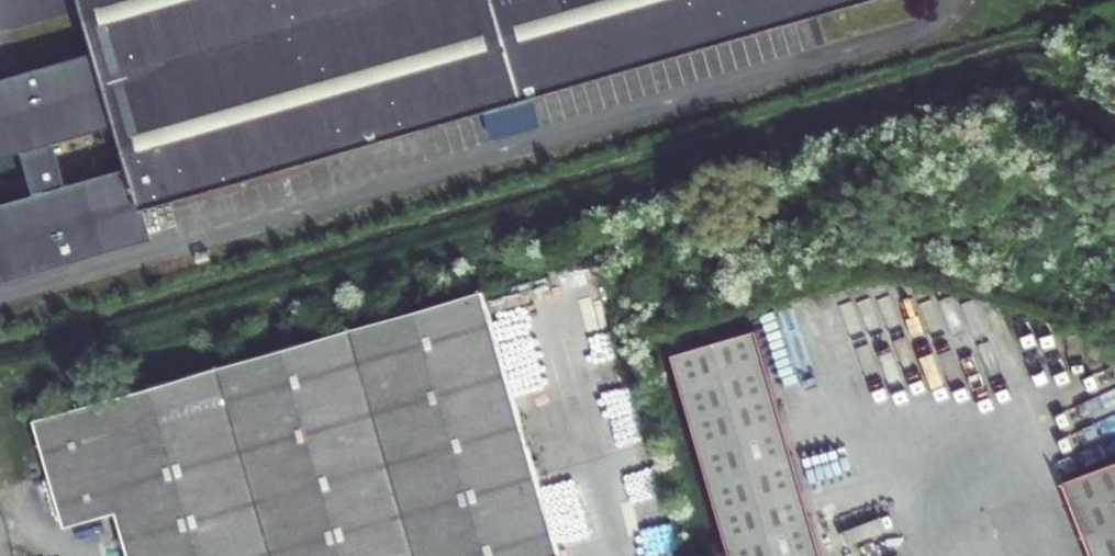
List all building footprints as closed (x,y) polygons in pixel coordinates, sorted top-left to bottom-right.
[(0,76),(0,154),(24,147),(36,190),(0,201),(0,276),(152,232),(144,205),(851,0),(84,0),(98,47),(0,76)] [(35,421),(69,540),(123,524),(132,555),(560,555),(481,286),(35,421)] [(733,555),(825,555),(755,327),(671,352),(733,555)] [(1066,482),(1087,533),(1114,522),(1114,462),(1066,482)] [(1087,533),(1096,555),(1114,555),(1114,522),(1087,533)]
